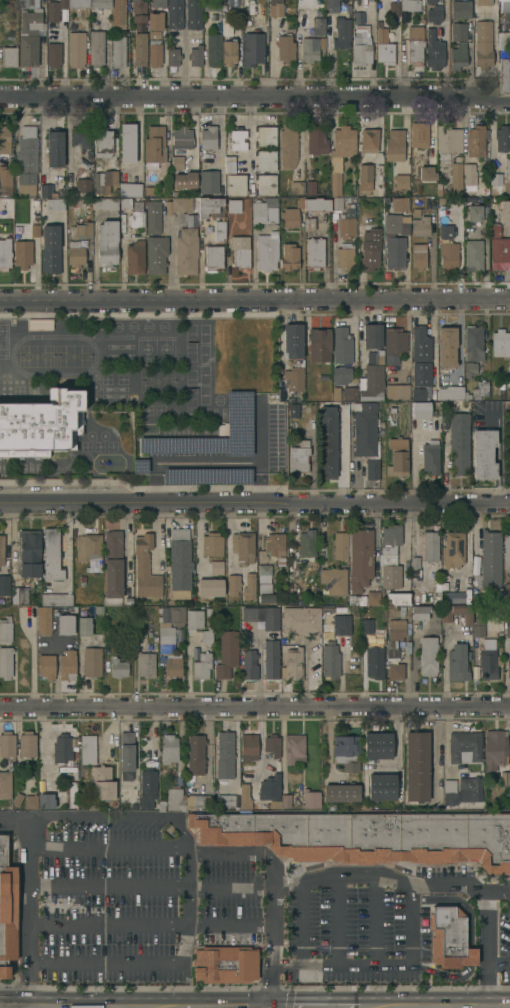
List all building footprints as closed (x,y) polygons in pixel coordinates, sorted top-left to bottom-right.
[(18,13),(18,0),(46,0),(45,9),(41,9),(41,28),(46,28),(46,39),(39,39),(39,29),(37,29),(37,35),(38,35),(37,66),(18,66),(19,32),(20,32),(20,13),(18,13)] [(90,8),(90,0),(110,0),(110,8),(90,8)] [(111,24),(112,0),(125,0),(125,24),(111,24)] [(132,22),(132,0),(146,0),(146,22),(132,22)] [(167,29),(167,0),(182,0),(183,29),(167,29)] [(186,29),(186,0),(201,0),(201,29),(186,29)] [(203,10),(204,0),(221,0),(221,10),(209,10),(209,11),(205,11),(205,10),(203,10)] [(274,4),(274,0),(281,0),(281,2),(283,2),(283,16),(277,16),(277,17),(274,17),(274,16),(268,16),(268,4),(274,4)] [(326,18),(325,0),(338,0),(338,12),(332,12),(332,18),(326,18)] [(400,10),(400,0),(436,0),(436,3),(429,3),(429,6),(424,6),(424,10),(400,10)] [(470,0),(470,19),(467,19),(467,18),(451,18),(451,0),(470,0)] [(497,12),(497,0),(509,0),(509,11),(497,12)] [(47,1),(59,1),(58,22),(47,22),(47,1)] [(398,16),(389,16),(389,1),(398,1),(398,16)] [(442,21),(439,21),(439,24),(432,24),(432,21),(426,21),(426,9),(431,9),(431,7),(433,7),(433,4),(442,4),(442,21)] [(163,30),(148,30),(148,13),(159,13),(159,11),(163,11),(163,30)] [(367,36),(367,25),(363,26),(362,12),(352,12),(353,36),(367,36)] [(350,41),(349,41),(349,48),(332,48),(332,38),(336,38),(336,28),(335,28),(334,17),(343,16),(343,18),(350,18),(350,41)] [(312,35),(324,35),(324,18),(312,17),(312,35)] [(424,46),(422,46),(422,65),(411,65),(411,62),(408,62),(407,40),(418,40),(418,38),(414,38),(413,18),(422,18),(422,19),(424,19),(424,46)] [(232,35),(221,35),(222,20),(232,20),(232,35)] [(475,20),(492,20),(492,42),(491,42),(491,49),(492,49),(493,66),(487,66),(487,69),(479,69),(479,66),(474,66),(474,41),(475,41),(475,20)] [(467,40),(451,40),(451,23),(467,23),(467,40)] [(352,43),(353,43),(353,36),(355,36),(355,25),(369,25),(369,36),(370,44),(371,44),(371,62),(364,62),(364,65),(355,65),(355,62),(352,62),(352,43)] [(394,64),(382,64),(382,61),(376,61),(377,27),(387,27),(387,43),(394,43),(394,64)] [(421,27),(407,27),(406,39),(421,39),(421,27)] [(426,27),(434,27),(434,31),(436,31),(436,35),(434,35),(434,39),(440,39),(439,41),(444,41),(444,66),(440,66),(440,70),(430,70),(430,66),(426,66),(426,27)] [(263,63),(254,63),(254,66),(242,66),(242,44),(243,44),(243,32),(251,33),(251,28),(258,28),(258,33),(263,33),(263,63)] [(89,30),(104,30),(103,64),(99,64),(99,67),(92,67),(92,64),(89,64),(89,30)] [(68,31),(85,31),(85,63),(83,63),(83,67),(69,67),(69,63),(67,63),(68,31)] [(497,32),(509,31),(509,49),(497,49),(497,32)] [(146,65),(133,65),(133,58),(132,58),(132,48),(134,48),(134,32),(146,32),(146,65)] [(278,35),(285,35),(285,32),(291,32),(291,34),(293,34),(293,38),(291,38),(291,42),(294,42),(294,59),(289,59),(289,63),(283,63),(283,59),(277,59),(278,35)] [(206,33),(221,33),(221,61),(217,61),(217,65),(207,65),(207,61),(206,61),(206,33)] [(318,60),(312,59),(312,63),(305,63),(305,60),(302,60),(302,37),(306,37),(306,34),(311,34),(311,37),(318,37),(318,60)] [(125,67),(112,67),(112,36),(125,36),(125,67)] [(162,64),(161,64),(161,67),(149,67),(149,63),(148,64),(148,44),(149,44),(149,39),(161,39),(161,44),(162,64)] [(221,40),(236,40),(236,62),(232,62),(232,66),(225,66),(225,62),(221,62),(221,40)] [(466,65),(460,65),(459,71),(450,71),(450,48),(456,48),(456,41),(465,41),(465,48),(466,48),(466,65)] [(61,64),(59,64),(59,67),(48,67),(48,64),(46,64),(46,43),(61,43),(61,64)] [(179,54),(182,54),(182,60),(179,60),(179,66),(166,65),(166,44),(173,44),(173,48),(179,48),(179,54)] [(202,66),(189,65),(190,59),(187,59),(187,54),(189,54),(190,48),(196,48),(196,44),(202,44),(202,66)] [(17,66),(2,66),(2,47),(17,46),(17,66)] [(509,93),(499,93),(499,57),(509,58),(509,93)] [(120,123),(137,123),(137,134),(135,134),(135,149),(137,149),(137,161),(120,161),(120,123)] [(485,156),(467,156),(467,128),(473,128),(473,124),(485,124),(485,156)] [(500,124),(509,125),(509,128),(509,149),(508,149),(508,151),(496,151),(496,138),(494,138),(494,130),(496,130),(496,128),(500,128),(500,124)] [(7,163),(0,163),(0,125),(6,125),(6,129),(10,129),(10,153),(8,153),(7,163)] [(37,173),(36,173),(36,184),(35,184),(35,194),(18,194),(18,173),(16,173),(16,152),(18,152),(18,135),(21,135),(21,125),(35,125),(35,137),(37,137),(37,173)] [(164,146),(165,146),(165,162),(158,162),(158,168),(145,168),(145,162),(144,162),(144,138),(147,138),(147,125),(164,125),(164,146)] [(172,148),(172,129),(179,129),(179,125),(186,125),(186,129),(192,129),(192,137),(193,137),(193,148),(172,148)] [(216,143),(217,143),(217,149),(211,149),(211,148),(200,148),(200,129),(206,129),(206,125),(216,125),(216,143)] [(282,130),(282,125),(293,125),(293,130),(297,130),(297,160),(292,169),(280,169),(280,154),(279,129),(282,130)] [(307,129),(312,129),(312,125),(319,125),(319,129),(324,129),(324,138),(328,138),(328,153),(319,153),(319,155),(311,155),(311,153),(307,153),(307,129)] [(333,151),(333,129),(340,129),(340,125),(349,125),(349,129),(355,128),(355,151),(333,151)] [(462,152),(436,152),(437,125),(450,125),(450,128),(462,128),(462,152)] [(230,150),(230,130),(235,130),(235,126),(242,126),(242,130),(246,130),(246,149),(230,150)] [(254,146),(254,142),(257,142),(257,130),(254,130),(254,126),(276,126),(276,146),(254,146)] [(428,150),(410,150),(410,129),(417,129),(417,126),(422,126),(422,129),(428,129),(428,150)] [(90,127),(89,148),(80,148),(80,143),(76,143),(76,144),(70,144),(70,127),(90,127)] [(47,128),(50,128),(50,131),(52,131),(52,128),(56,128),(56,131),(65,131),(65,147),(63,147),(63,166),(47,166),(47,128)] [(94,129),(112,129),(112,159),(107,159),(107,158),(103,158),(103,169),(118,169),(118,186),(110,186),(110,194),(101,194),(101,193),(97,193),(97,194),(94,194),(94,193),(93,193),(94,129)] [(360,152),(361,129),(379,129),(377,152),(360,152)] [(385,137),(388,137),(388,129),(405,129),(405,139),(404,139),(404,161),(385,161),(385,137)] [(276,150),(276,170),(254,170),(254,165),(257,165),(257,155),(254,155),(254,150),(276,150)] [(183,155),(183,169),(171,169),(171,155),(183,155)] [(234,173),(225,173),(225,155),(234,155),(234,173)] [(341,172),(341,195),(331,195),(330,156),(341,156),(341,172)] [(462,193),(451,193),(451,162),(462,162),(462,193)] [(475,175),(476,175),(476,184),(476,190),(464,190),(464,185),(464,176),(463,176),(463,163),(475,163),(475,175)] [(372,189),(358,189),(359,164),(372,164),(372,189)] [(11,194),(0,194),(0,165),(5,165),(5,168),(12,168),(11,194)] [(419,179),(419,166),(433,166),(433,172),(436,172),(436,179),(419,179)] [(219,193),(199,193),(198,171),(218,170),(219,193)] [(489,173),(502,173),(502,195),(490,195),(489,173)] [(172,174),(172,188),(195,188),(194,174),(172,174)] [(226,194),(227,174),(248,174),(248,179),(245,179),(245,190),(248,190),(248,194),(226,194)] [(276,174),(276,194),(254,194),(254,189),(257,189),(257,179),(254,179),(254,174),(276,174)] [(408,174),(408,189),(394,188),(395,174),(408,174)] [(79,178),(79,175),(84,175),(84,178),(91,178),(90,192),(84,192),(84,196),(76,196),(76,192),(76,178),(79,178)] [(315,196),(305,196),(305,180),(315,180),(315,196)] [(290,193),(290,181),(304,181),(304,193),(290,193)] [(141,183),(140,194),(118,193),(119,182),(141,183)] [(40,184),(52,184),(52,192),(57,192),(57,197),(40,197),(40,184)] [(143,196),(154,196),(154,187),(143,187),(143,196)] [(223,198),(223,207),(225,207),(225,212),(223,212),(223,216),(218,216),(218,219),(215,219),(215,217),(210,217),(210,213),(207,213),(207,218),(205,218),(205,219),(198,219),(198,196),(207,196),(207,198),(223,198)] [(343,209),(340,210),(340,212),(333,212),(333,210),(332,210),(331,197),(342,196),(343,209)] [(499,200),(509,200),(509,222),(500,222),(500,237),(488,237),(489,196),(496,196),(496,203),(499,203),(499,200)] [(92,209),(92,198),(118,197),(118,209),(92,209)] [(192,197),(192,211),(172,211),(172,213),(165,213),(165,201),(171,201),(171,197),(192,197)] [(277,197),(277,210),(266,210),(266,223),(251,223),(252,201),(264,202),(264,197),(277,197)] [(304,210),(304,198),(314,198),(314,197),(322,197),(322,199),(330,199),(330,210),(304,210)] [(408,197),(408,210),(392,211),(391,206),(390,206),(390,201),(391,200),(391,197),(408,197)] [(64,198),(64,210),(46,210),(46,198),(64,198)] [(146,200),(160,200),(160,208),(161,208),(161,213),(160,213),(160,233),(146,234),(146,200)] [(226,213),(240,213),(240,200),(226,200),(226,213)] [(482,205),(482,221),(467,221),(467,213),(465,213),(465,210),(467,210),(467,205),(482,205)] [(299,207),(299,227),(283,227),(283,217),(280,217),(279,211),(283,211),(283,208),(299,207)] [(355,236),(350,236),(350,239),(344,239),(344,236),(338,236),(338,218),(340,218),(340,213),(344,213),(346,208),(354,208),(354,218),(355,218),(355,236)] [(144,226),(138,226),(138,230),(135,230),(135,227),(129,227),(129,214),(131,214),(131,211),(144,211),(144,226)] [(393,215),(393,213),(396,213),(396,215),(410,216),(409,234),(383,232),(384,214),(393,215)] [(411,235),(411,219),(420,219),(420,216),(429,216),(429,223),(429,235),(411,235)] [(315,230),(304,230),(304,217),(315,217),(315,230)] [(97,224),(101,224),(101,220),(117,220),(117,263),(111,263),(112,266),(105,266),(105,263),(97,263),(97,224)] [(73,235),(73,231),(75,231),(75,224),(83,224),(83,221),(92,221),(92,235),(73,235)] [(225,243),(223,243),(223,240),(215,240),(215,221),(225,221),(225,243)] [(41,248),(42,248),(42,224),(59,224),(59,273),(47,273),(47,271),(41,271),(41,248)] [(30,237),(38,237),(38,225),(30,225),(30,237)] [(438,225),(438,239),(451,239),(451,225),(438,225)] [(477,239),(466,239),(466,226),(477,226),(477,239)] [(175,236),(177,236),(177,231),(179,231),(179,227),(196,227),(196,236),(198,236),(198,256),(196,256),(196,274),(175,274),(175,236)] [(256,238),(269,238),(269,230),(276,230),(276,243),(278,243),(278,255),(276,255),(276,269),(266,269),(266,272),(262,272),(262,269),(256,269),(256,238)] [(458,267),(453,267),(453,271),(445,271),(445,267),(441,267),(441,256),(439,256),(439,233),(456,233),(456,243),(458,243),(458,267)] [(7,271),(0,271),(0,267),(0,239),(3,239),(3,237),(7,237),(7,234),(9,234),(9,237),(10,237),(10,252),(11,252),(11,256),(10,256),(10,261),(11,261),(11,263),(11,267),(7,267),(7,271)] [(146,236),(168,236),(167,254),(166,254),(166,257),(165,257),(165,262),(167,262),(167,265),(165,265),(165,273),(146,273),(146,236)] [(404,269),(400,269),(400,267),(391,267),(391,269),(386,269),(386,247),(385,247),(385,236),(405,236),(405,247),(404,247),(404,269)] [(508,242),(509,242),(509,245),(508,245),(508,256),(509,256),(509,267),(505,267),(505,269),(492,269),(492,268),(491,268),(490,238),(508,237),(508,242)] [(324,266),(318,266),(318,270),(312,270),(312,266),(306,266),(306,238),(324,238),(324,266)] [(144,273),(126,273),(126,244),(133,244),(133,239),(144,239),(144,273)] [(32,264),(27,264),(27,269),(19,269),(19,264),(14,265),(13,240),(31,240),(32,264)] [(85,264),(67,263),(67,246),(68,246),(68,240),(79,240),(79,246),(85,246),(85,264)] [(482,254),(483,254),(483,257),(482,257),(482,270),(474,270),(474,269),(471,269),(471,266),(465,266),(465,240),(482,240),(482,254)] [(299,268),(291,268),(291,270),(284,270),(284,267),(280,267),(280,259),(282,259),(282,243),(294,243),(294,246),(299,246),(299,268)] [(354,266),(349,267),(349,271),(341,271),(341,267),(336,267),(335,248),(340,248),(340,244),(352,243),(353,248),(354,266)] [(426,267),(422,267),(422,270),(416,270),(416,267),(412,267),(412,243),(426,243),(426,267)] [(223,267),(221,267),(221,268),(217,268),(217,267),(216,267),(216,272),(205,272),(205,246),(222,245),(223,267)] [(362,248),(362,246),(366,246),(366,248),(379,248),(379,267),(373,267),(373,271),(362,271),(362,248)] [(249,269),(238,269),(238,267),(236,267),(236,266),(233,266),(233,247),(249,247),(249,269)] [(51,330),(51,319),(26,319),(27,331),(51,330)] [(382,348),(363,348),(363,324),(381,323),(382,348)] [(283,325),(302,325),(302,359),(286,359),(286,353),(283,353),(283,325)] [(412,325),(425,325),(425,335),(427,335),(427,337),(431,337),(431,361),(412,361),(412,325)] [(464,327),(465,327),(465,325),(473,325),(473,327),(476,327),(476,326),(479,326),(479,327),(481,327),(481,341),(482,341),(482,345),(481,345),(481,351),(483,351),(483,361),(479,361),(479,363),(488,363),(488,374),(469,374),(469,378),(464,378),(464,362),(477,362),(477,361),(464,361),(464,327)] [(352,362),(333,362),(333,326),(347,326),(347,334),(351,334),(351,338),(352,338),(352,362)] [(437,327),(455,327),(455,347),(454,347),(455,362),(456,362),(456,366),(455,366),(455,367),(438,368),(437,327)] [(384,328),(400,328),(400,331),(407,331),(407,352),(398,352),(398,360),(385,360),(385,355),(384,355),(384,328)] [(308,329),(331,329),(330,353),(330,362),(309,362),(309,353),(308,353),(308,329)] [(508,357),(492,357),(492,347),(490,347),(491,332),(495,332),(495,329),(503,329),(503,332),(508,332),(508,357)] [(382,363),(381,353),(365,353),(366,363),(382,363)] [(431,385),(412,385),(412,362),(431,362),(431,385)] [(358,401),(358,390),(363,390),(363,368),(371,368),(371,365),(382,365),(382,389),(381,389),(381,401),(358,401)] [(331,385),(331,368),(338,368),(338,367),(342,367),(350,367),(350,380),(349,380),(349,382),(345,382),(345,385),(331,385)] [(303,391),(288,391),(288,387),(285,387),(285,382),(282,382),(282,370),(289,370),(289,368),(303,368),(303,391)] [(472,392),(470,392),(470,389),(471,389),(471,388),(477,388),(477,382),(480,382),(480,379),(484,379),(484,381),(489,381),(489,384),(487,384),(487,396),(480,396),(480,399),(472,399),(472,392)] [(409,385),(409,400),(385,400),(385,385),(409,385)] [(437,400),(437,386),(463,386),(463,392),(467,392),(467,395),(471,395),(471,400),(437,400)] [(357,387),(357,400),(342,400),(342,387),(357,387)] [(412,398),(412,387),(425,387),(425,398),(412,398)] [(48,457),(0,457),(0,404),(46,404),(46,388),(55,388),(63,388),(63,391),(82,391),(83,412),(81,412),(81,435),(78,435),(75,435),(75,450),(68,450),(68,451),(65,451),(48,451),(48,457)] [(250,391),(226,391),(227,455),(251,454),(250,391)] [(429,402),(429,418),(411,418),(411,402),(429,402)] [(336,472),(335,472),(335,478),(319,478),(319,406),(335,406),(335,412),(336,412),(336,472)] [(375,456),(351,456),(351,452),(353,452),(353,436),(350,436),(350,430),(353,429),(353,418),(351,418),(351,414),(353,414),(353,410),(375,410),(375,456)] [(449,443),(448,443),(448,439),(449,439),(449,412),(468,412),(468,471),(464,471),(464,475),(455,475),(455,471),(451,471),(451,451),(449,451),(449,443)] [(421,444),(427,444),(427,418),(438,418),(439,439),(437,439),(437,444),(438,444),(438,475),(429,475),(429,471),(422,471),(421,444)] [(495,447),(491,447),(491,464),(495,464),(495,479),(472,479),(472,431),(495,431),(495,447)] [(384,476),(384,466),(390,466),(390,448),(386,448),(386,439),(407,439),(407,476),(384,476)] [(289,447),(298,447),(298,440),(308,440),(308,447),(309,447),(309,455),(306,455),(306,463),(307,463),(307,472),(306,472),(306,473),(301,473),(301,476),(295,476),(295,473),(290,473),(290,472),(289,472),(289,447)] [(378,480),(365,480),(365,458),(378,458),(378,480)] [(132,472),(146,472),(146,459),(132,460),(132,472)] [(399,589),(380,589),(381,554),(382,554),(382,545),(380,545),(380,528),(386,528),(386,525),(400,525),(400,545),(393,545),(393,554),(395,554),(395,566),(400,566),(399,589)] [(44,528),(58,528),(58,569),(64,569),(64,579),(44,579),(44,528)] [(169,540),(170,540),(170,528),(188,528),(188,539),(189,539),(190,561),(192,561),(192,571),(190,571),(190,589),(189,589),(189,598),(171,598),(171,590),(170,590),(169,540)] [(305,533),(305,530),(313,530),(313,552),(315,552),(315,557),(298,557),(298,533),(305,533)] [(372,578),(367,578),(367,587),(363,587),(363,589),(361,589),(361,593),(354,593),(354,595),(351,595),(351,593),(350,593),(350,556),(347,556),(347,531),(349,531),(349,530),(372,530),(372,578)] [(500,589),(480,589),(480,588),(475,588),(475,576),(480,576),(480,566),(479,566),(479,562),(480,562),(480,530),(486,530),(486,532),(500,532),(500,589)] [(19,578),(20,538),(17,538),(17,531),(39,531),(39,564),(40,564),(40,578),(19,578)] [(121,598),(120,598),(120,606),(102,606),(102,597),(104,597),(104,532),(110,532),(110,531),(121,531),(121,598)] [(333,533),(346,532),(346,560),(333,560),(333,533)] [(422,549),(421,545),(422,545),(422,532),(437,532),(437,562),(431,562),(431,564),(426,564),(426,561),(422,561),(422,549)] [(463,565),(452,565),(452,568),(444,568),(444,564),(440,564),(441,547),(443,547),(443,542),(444,542),(444,532),(463,532),(463,565)] [(135,555),(133,555),(133,537),(141,537),(141,533),(151,533),(151,550),(145,550),(145,553),(147,553),(147,575),(160,575),(160,597),(134,597),(135,555)] [(202,536),(206,536),(206,533),(218,533),(218,537),(222,537),(222,557),(201,556),(202,536)] [(253,563),(252,563),(252,568),(248,568),(248,563),(246,563),(246,561),(237,561),(237,553),(227,553),(227,534),(236,534),(236,533),(253,533),(253,563)] [(75,536),(83,536),(83,534),(101,534),(101,559),(100,559),(100,567),(93,567),(93,568),(88,568),(88,562),(83,562),(83,561),(76,561),(75,536)] [(284,534),(284,565),(275,565),(275,555),(271,555),(271,557),(269,557),(269,555),(268,555),(268,550),(263,550),(263,537),(267,537),(267,534),(284,534)] [(410,557),(418,557),(418,569),(420,569),(420,581),(410,581),(410,557)] [(222,562),(222,575),(209,575),(209,561),(222,562)] [(270,570),(271,570),(271,573),(270,573),(271,577),(268,577),(268,581),(262,581),(262,577),(258,577),(257,564),(268,564),(268,565),(270,565),(270,570)] [(331,569),(331,568),(334,568),(334,569),(340,569),(340,568),(343,568),(343,569),(345,569),(345,596),(326,596),(326,594),(320,594),(320,588),(324,588),(324,583),(318,583),(318,569),(331,569)] [(254,597),(242,597),(242,588),(245,588),(245,574),(254,574),(254,597)] [(3,598),(0,598),(0,575),(9,575),(9,595),(3,595),(3,598)] [(227,575),(239,575),(239,578),(240,578),(240,582),(239,582),(239,592),(236,592),(236,596),(227,596),(227,575)] [(222,580),(222,597),(196,597),(196,580),(222,580)] [(27,588),(27,605),(10,604),(10,588),(27,588)] [(366,591),(379,591),(379,605),(366,605),(366,591)] [(500,591),(500,604),(488,604),(488,591),(500,591)] [(409,594),(409,604),(392,604),(392,602),(390,602),(390,598),(386,598),(386,592),(391,592),(391,594),(409,594)] [(71,594),(71,606),(40,606),(40,594),(71,594)] [(258,604),(258,595),(273,595),(274,604),(258,604)] [(182,623),(182,627),(173,627),(174,652),(158,652),(158,622),(160,622),(160,607),(183,606),(183,623),(182,623)] [(429,606),(429,613),(426,613),(426,621),(410,620),(410,606),(429,606)] [(471,606),(471,626),(462,626),(462,618),(462,615),(450,615),(450,621),(452,621),(452,623),(440,623),(440,606),(471,606)] [(36,607),(50,607),(50,634),(36,635),(36,607)] [(320,607),(320,633),(310,633),(310,636),(304,636),(304,633),(300,633),(300,634),(290,634),(290,635),(286,635),(286,633),(282,633),(282,607),(320,607)] [(277,608),(277,631),(262,631),(262,622),(240,622),(240,608),(277,608)] [(202,611),(202,629),(194,629),(194,632),(186,632),(186,629),(185,629),(185,611),(202,611)] [(10,644),(0,644),(0,619),(5,619),(5,616),(10,616),(10,623),(11,623),(11,642),(10,642),(10,644)] [(56,616),(65,616),(73,616),(72,636),(56,636),(56,616)] [(484,636),(478,636),(478,638),(473,638),(473,636),(472,636),(472,625),(474,625),(474,617),(484,617),(484,636)] [(77,618),(89,618),(89,624),(90,624),(90,637),(77,637),(77,618)] [(360,620),(372,620),(372,634),(360,634),(360,620)] [(338,634),(338,627),(333,627),(333,623),(337,623),(337,621),(348,621),(348,622),(350,622),(350,634),(338,634)] [(404,621),(404,637),(401,637),(401,641),(387,641),(387,621),(404,621)] [(208,631),(207,627),(211,627),(211,631),(212,631),(212,640),(210,640),(210,644),(202,645),(202,639),(200,639),(200,632),(201,632),(201,631),(208,631)] [(237,667),(228,667),(229,680),(213,680),(213,665),(218,665),(218,632),(237,632),(237,667)] [(418,654),(419,654),(419,638),(436,638),(436,641),(438,641),(438,650),(435,650),(435,657),(436,657),(436,672),(434,672),(434,677),(421,677),(421,672),(418,672),(418,654)] [(479,680),(478,650),(479,650),(479,648),(482,648),(482,639),(495,639),(495,667),(496,667),(496,680),(479,680)] [(278,655),(279,655),(279,658),(278,658),(278,680),(264,680),(264,675),(261,675),(261,661),(264,661),(263,640),(277,640),(278,655)] [(321,644),(326,644),(326,640),(334,640),(334,644),(337,644),(337,651),(338,651),(338,652),(339,652),(339,675),(336,675),(336,679),(328,679),(328,676),(321,676),(321,644)] [(454,680),(454,678),(449,678),(449,676),(447,676),(447,651),(449,651),(449,649),(452,649),(451,643),(465,643),(465,656),(468,656),(468,671),(469,671),(469,680),(454,680)] [(302,679),(300,679),(300,680),(293,680),(293,679),(284,679),(284,678),(280,678),(280,667),(284,667),(284,651),(286,651),(286,649),(296,649),(296,646),(302,646),(302,679)] [(2,678),(0,678),(0,648),(11,648),(11,650),(13,650),(13,654),(11,654),(11,677),(9,677),(9,681),(2,681),(2,678)] [(82,648),(100,648),(100,677),(94,677),(94,679),(88,679),(88,677),(82,677),(82,648)] [(382,681),(372,681),(372,677),(365,677),(365,648),(382,648),(382,681)] [(74,680),(59,680),(59,677),(58,677),(58,655),(62,655),(62,650),(74,650),(74,680)] [(242,650),(255,650),(255,665),(257,665),(258,680),(242,680),(242,650)] [(398,650),(398,661),(385,661),(385,650),(398,650)] [(191,662),(198,662),(198,653),(204,653),(204,651),(206,651),(206,653),(210,653),(210,669),(208,669),(207,679),(201,679),(201,681),(197,681),(197,679),(191,679),(191,662)] [(154,677),(149,677),(149,678),(142,678),(142,676),(137,677),(137,655),(154,654),(154,677)] [(54,677),(53,677),(53,680),(44,680),(44,677),(37,677),(37,655),(54,655),(54,677)] [(120,677),(120,679),(115,679),(115,677),(109,677),(110,658),(111,658),(111,656),(115,656),(115,658),(118,658),(118,662),(127,662),(127,677),(120,677)] [(181,659),(181,676),(174,676),(174,678),(170,678),(170,676),(164,676),(164,663),(157,663),(157,659),(181,659)] [(403,664),(403,680),(387,680),(387,664),(403,664)] [(15,756),(0,756),(0,734),(1,734),(1,730),(10,730),(10,734),(15,734),(15,756)] [(35,756),(18,756),(18,734),(22,734),(22,730),(32,730),(31,734),(35,734),(35,756)] [(484,730),(506,730),(506,736),(507,736),(507,764),(495,764),(495,776),(484,776),(484,730)] [(120,731),(133,731),(133,771),(132,771),(132,780),(121,780),(121,771),(120,771),(120,731)] [(233,753),(234,753),(234,758),(233,758),(233,778),(216,778),(216,759),(217,759),(217,731),(233,731),(233,753)] [(428,800),(417,800),(417,803),(408,803),(408,800),(405,800),(405,731),(428,731),(428,800)] [(392,732),(392,758),(364,758),(364,732),(392,732)] [(481,732),(481,761),(470,761),(470,762),(460,762),(460,763),(449,763),(449,732),(481,732)] [(54,772),(54,762),(53,762),(53,744),(55,744),(55,736),(58,736),(58,733),(67,733),(67,736),(70,736),(70,745),(71,745),(71,751),(77,751),(77,761),(76,761),(76,772),(54,772)] [(279,755),(272,755),(272,751),(263,751),(263,737),(268,736),(268,733),(276,733),(276,736),(279,736),(279,755)] [(178,761),(169,761),(169,763),(161,763),(161,737),(163,737),(163,734),(173,734),(173,737),(177,737),(178,761)] [(188,734),(204,734),(204,740),(206,740),(206,743),(204,743),(203,758),(205,758),(205,761),(203,761),(203,774),(187,774),(188,734)] [(257,760),(248,759),(248,762),(241,762),(241,734),(257,734),(257,760)] [(304,734),(304,761),(294,761),(294,762),(293,762),(293,764),(285,765),(285,750),(284,750),(284,734),(304,734)] [(94,763),(81,763),(81,735),(94,735),(94,763)] [(359,736),(358,747),(360,748),(360,753),(359,755),(359,756),(358,756),(358,772),(342,772),(342,763),(332,763),(333,756),(333,755),(332,753),(332,749),(333,747),(333,735),(359,736)] [(140,771),(144,771),(144,767),(145,767),(145,761),(157,761),(157,767),(152,767),(152,771),(156,771),(156,799),(153,799),(153,808),(140,808),(140,771)] [(93,799),(93,782),(91,782),(92,766),(99,766),(99,764),(103,764),(103,766),(111,766),(111,780),(115,780),(115,799),(93,799)] [(11,798),(0,798),(0,771),(11,771),(11,798)] [(501,771),(509,771),(509,785),(500,785),(501,771)] [(258,799),(258,787),(260,787),(260,780),(272,780),(272,772),(279,772),(279,785),(280,785),(280,791),(279,791),(279,799),(258,799)] [(396,773),(396,800),(368,800),(368,774),(396,773)] [(458,791),(458,777),(467,777),(467,776),(470,776),(470,777),(481,778),(481,802),(470,802),(470,791),(458,791)] [(443,793),(443,780),(455,780),(455,793),(443,793)] [(76,807),(69,808),(68,782),(76,782),(76,807)] [(240,783),(248,783),(249,797),(250,797),(250,799),(249,799),(249,801),(251,801),(251,807),(240,807),(240,783)] [(166,788),(170,788),(170,784),(179,785),(179,788),(181,788),(181,798),(185,798),(185,810),(179,810),(166,809),(166,788)] [(360,785),(359,801),(323,800),(323,784),(360,785)] [(320,808),(300,808),(300,804),(303,804),(303,791),(303,788),(308,788),(308,791),(320,791),(320,808)] [(37,808),(24,808),(24,795),(33,795),(33,793),(36,793),(36,794),(37,794),(37,808)] [(38,808),(38,793),(53,793),(53,799),(55,799),(55,808),(38,808)] [(443,793),(455,793),(457,793),(457,804),(456,804),(456,808),(443,808),(443,793)] [(22,794),(12,794),(12,808),(22,808),(22,794)] [(210,795),(210,807),(192,807),(192,794),(210,795)] [(235,794),(235,806),(216,806),(216,794),(235,794)] [(290,808),(269,807),(269,800),(280,800),(281,794),(290,794),(290,808)] [(187,813),(509,813),(509,874),(492,874),(489,871),(487,874),(477,864),(480,862),(478,860),(479,859),(478,858),(466,858),(466,860),(456,860),(456,862),(440,862),(440,864),(423,863),(423,862),(408,862),(408,860),(388,860),(388,862),(373,862),(373,864),(355,864),(355,863),(340,862),(341,861),(330,861),(330,858),(323,858),(323,861),(291,860),(291,857),(284,857),(279,852),(276,855),(266,846),(270,842),(262,842),(262,845),(212,844),(212,843),(198,843),(198,827),(186,827),(187,813)] [(9,978),(0,978),(0,834),(6,834),(6,866),(16,866),(16,959),(6,959),(6,965),(9,965),(9,978)] [(460,965),(460,968),(440,968),(440,964),(432,964),(432,962),(430,962),(430,936),(433,936),(433,929),(428,929),(428,913),(432,913),(432,906),(454,906),(454,905),(466,917),(465,917),(465,948),(476,948),(476,965),(460,965)] [(201,982),(201,979),(194,979),(194,977),(193,977),(193,966),(194,966),(194,946),(250,946),(250,949),(257,949),(257,979),(250,979),(250,982),(201,982)]
